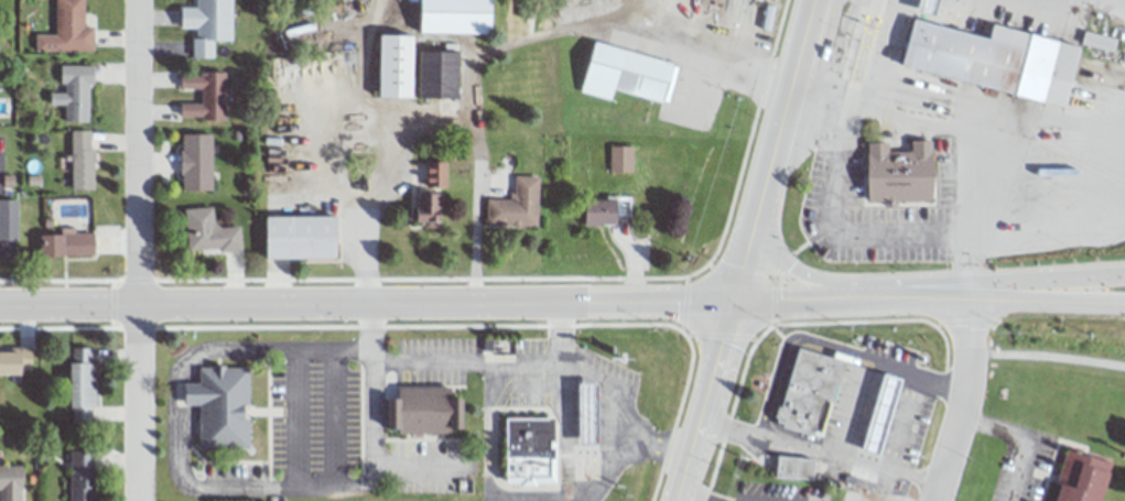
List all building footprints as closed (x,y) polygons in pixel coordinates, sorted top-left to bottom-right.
[(55,34),(55,0),(84,0),(84,25),(94,25),(94,51),(35,51),(35,34),(55,34)] [(193,8),(193,0),(231,0),(234,41),(196,39),(196,28),(183,29),(182,9),(193,8)] [(421,36),(495,32),(494,0),(421,0),(421,36)] [(917,10),(919,0),(942,0),(937,17),(917,10)] [(913,21),(901,62),(1069,104),(1086,47),(995,24),(994,35),(913,21)] [(380,35),(413,33),(417,100),(379,97),(380,35)] [(675,67),(666,107),(614,90),(605,101),(580,90),(595,41),(675,67)] [(420,52),(463,51),(459,102),(417,100),(420,52)] [(58,66),(95,65),(95,85),(88,85),(89,121),(63,121),(63,105),(48,105),(48,94),(64,94),(64,85),(60,85),(58,66)] [(181,76),(201,74),(227,72),(226,119),(204,120),(180,112),(180,104),(198,104),(201,89),(181,88),(181,76)] [(71,131),(72,190),(94,190),(93,150),(90,150),(89,131),(71,131)] [(182,135),(216,135),(214,186),(185,188),(182,135)] [(866,149),(867,205),(934,203),(935,178),(933,142),(911,141),(910,152),(889,152),(888,143),(866,149)] [(609,146),(632,146),(632,172),(610,173),(609,146)] [(519,176),(537,176),(538,226),(485,224),(485,200),(509,199),(512,192),(519,176)] [(419,195),(419,222),(440,222),(440,195),(419,195)] [(18,239),(0,240),(0,201),(17,200),(18,239)] [(585,203),(616,203),(621,224),(588,226),(585,203)] [(183,209),(210,208),(216,226),(238,226),(242,250),(186,250),(183,209)] [(267,217),(268,258),(340,262),(339,218),(267,217)] [(39,233),(39,257),(97,257),(97,232),(74,233),(74,227),(51,227),(51,233),(39,233)] [(33,374),(33,348),(0,347),(0,374),(33,374)] [(71,347),(71,422),(96,422),(96,347),(71,347)] [(800,347),(847,361),(834,400),(822,437),(816,435),(815,437),(783,427),(783,425),(777,423),(778,418),(775,417),(779,405),(781,405),(800,347)] [(199,405),(200,449),(249,448),(248,367),(199,368),(199,383),(184,383),(184,405),(199,405)] [(863,449),(886,371),(906,378),(883,456),(863,449)] [(581,444),(600,444),(600,383),(581,383),(581,444)] [(463,433),(464,387),(399,386),(399,432),(463,433)] [(507,484),(557,484),(556,417),(506,418),(507,484)] [(1086,453),(1082,451),(1070,447),(1061,475),(1059,483),(1053,500),(1104,500),(1116,461),(1086,453)] [(70,500),(96,500),(96,450),(70,450),(70,500)] [(776,455),(816,458),(814,479),(775,477),(775,469),(776,455)] [(22,464),(0,464),(0,500),(22,500),(22,464)]
